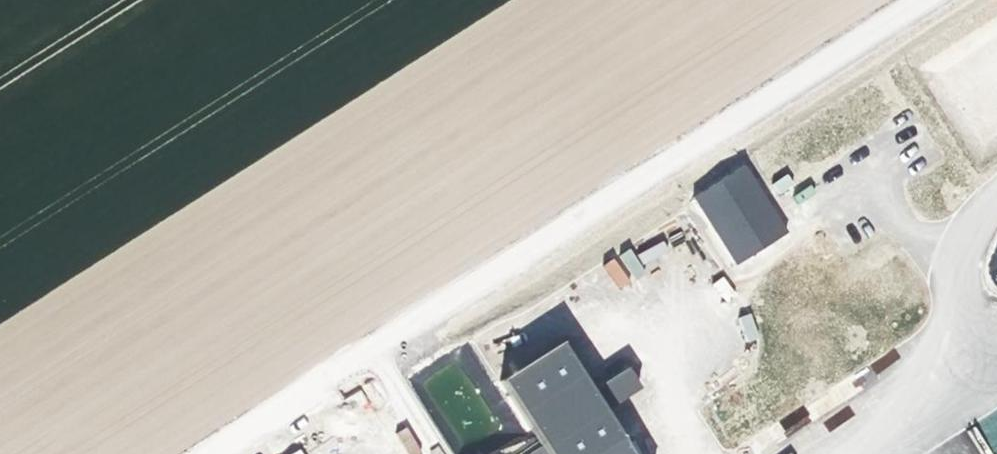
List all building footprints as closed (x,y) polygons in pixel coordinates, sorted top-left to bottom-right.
[(735,264),(790,232),(748,162),(694,194),(735,264)] [(619,257),(605,263),(615,289),(629,284),(619,257)] [(739,317),(746,342),(759,338),(752,313),(739,317)] [(611,407),(644,388),(631,366),(595,386),(568,341),(506,376),(545,443),(526,453),(638,453),(611,407)]
